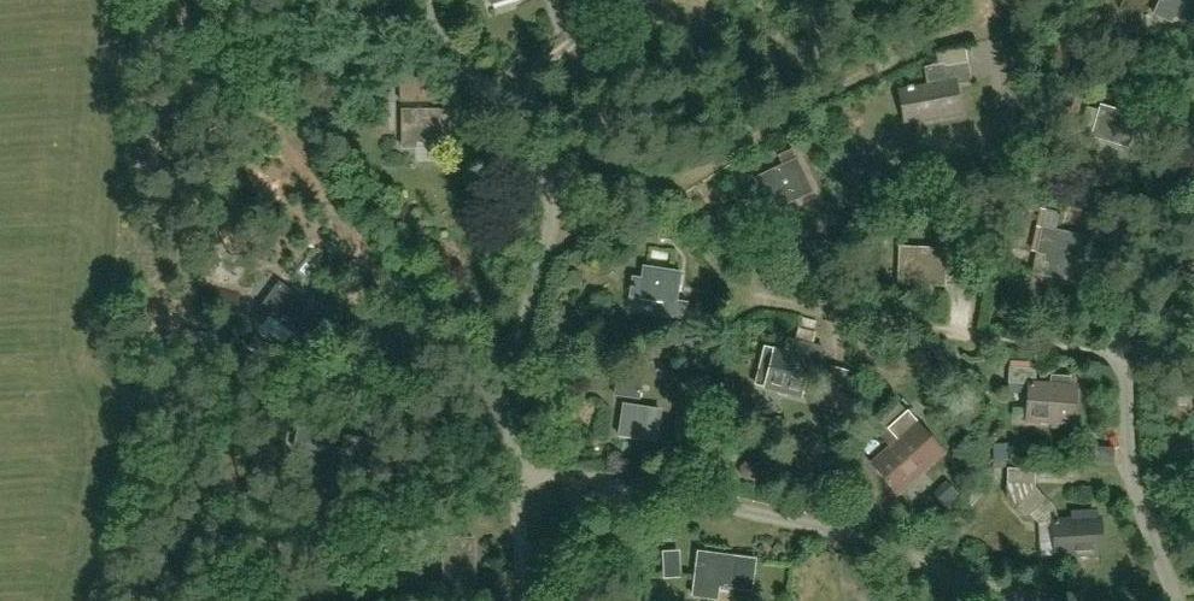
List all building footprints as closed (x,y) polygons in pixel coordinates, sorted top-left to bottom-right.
[(1154,16),(1171,24),(1174,18),(1193,27),(1193,0),(1162,0),(1154,16)] [(960,112),(955,82),(971,79),(969,64),(953,66),(953,63),(925,67),(928,85),(899,90),(905,123),(960,112)] [(403,82),(403,106),(429,106),(429,82),(403,82)] [(1097,126),(1093,139),(1128,149),(1137,117),(1102,107),(1101,111),(1097,126)] [(416,149),(416,142),(452,142),(451,111),(403,111),(403,149),(416,149)] [(812,194),(797,160),(792,151),(778,157),(783,167),(755,180),(770,213),(812,194)] [(945,286),(946,253),(962,253),(963,225),(947,225),(945,249),(900,248),(899,284),(945,286)] [(1082,285),(1093,239),(1043,228),(1037,253),(1051,256),(1046,277),(1082,285)] [(644,268),(642,280),(633,279),(630,298),(665,302),(663,317),(685,320),(687,304),(676,302),(680,273),(644,268)] [(307,305),(278,285),(260,310),(306,342),(323,317),(337,326),(345,314),(315,294),(307,305)] [(1165,319),(1176,311),(1170,301),(1159,309),(1165,319)] [(809,362),(817,363),(822,343),(814,341),(817,331),(799,327),(797,337),(786,334),(782,352),(764,348),(755,383),(800,395),(809,362)] [(1009,363),(1008,379),(1036,380),(1036,365),(1009,363)] [(1075,388),(1070,388),(1071,378),(1051,377),(1051,386),(1029,385),(1027,421),(1073,424),(1075,388)] [(643,382),(617,378),(614,397),(641,400),(643,382)] [(1177,408),(1187,407),(1186,398),(1176,399),(1177,408)] [(656,441),(660,411),(623,406),(619,436),(656,441)] [(932,454),(910,431),(917,424),(906,412),(885,431),(895,443),(872,465),(894,488),(932,454)] [(293,449),(305,451),(301,475),(355,484),(360,457),(371,458),(374,443),(348,438),(346,451),(321,446),(324,431),(297,426),(293,449)] [(1035,487),(1006,484),(1006,492),(1015,502),(1014,502),(1025,515),(1044,497),(1035,487)] [(465,524),(465,509),(446,509),(446,524),(465,524)] [(1099,518),(1095,518),(1095,512),(1073,514),(1073,520),(1053,521),(1056,558),(1102,555),(1099,518)] [(662,552),(664,579),(682,578),(680,551),(662,552)] [(757,561),(735,558),(698,554),(695,585),(696,586),(694,598),(718,600),(720,588),(753,592),(757,561)]
